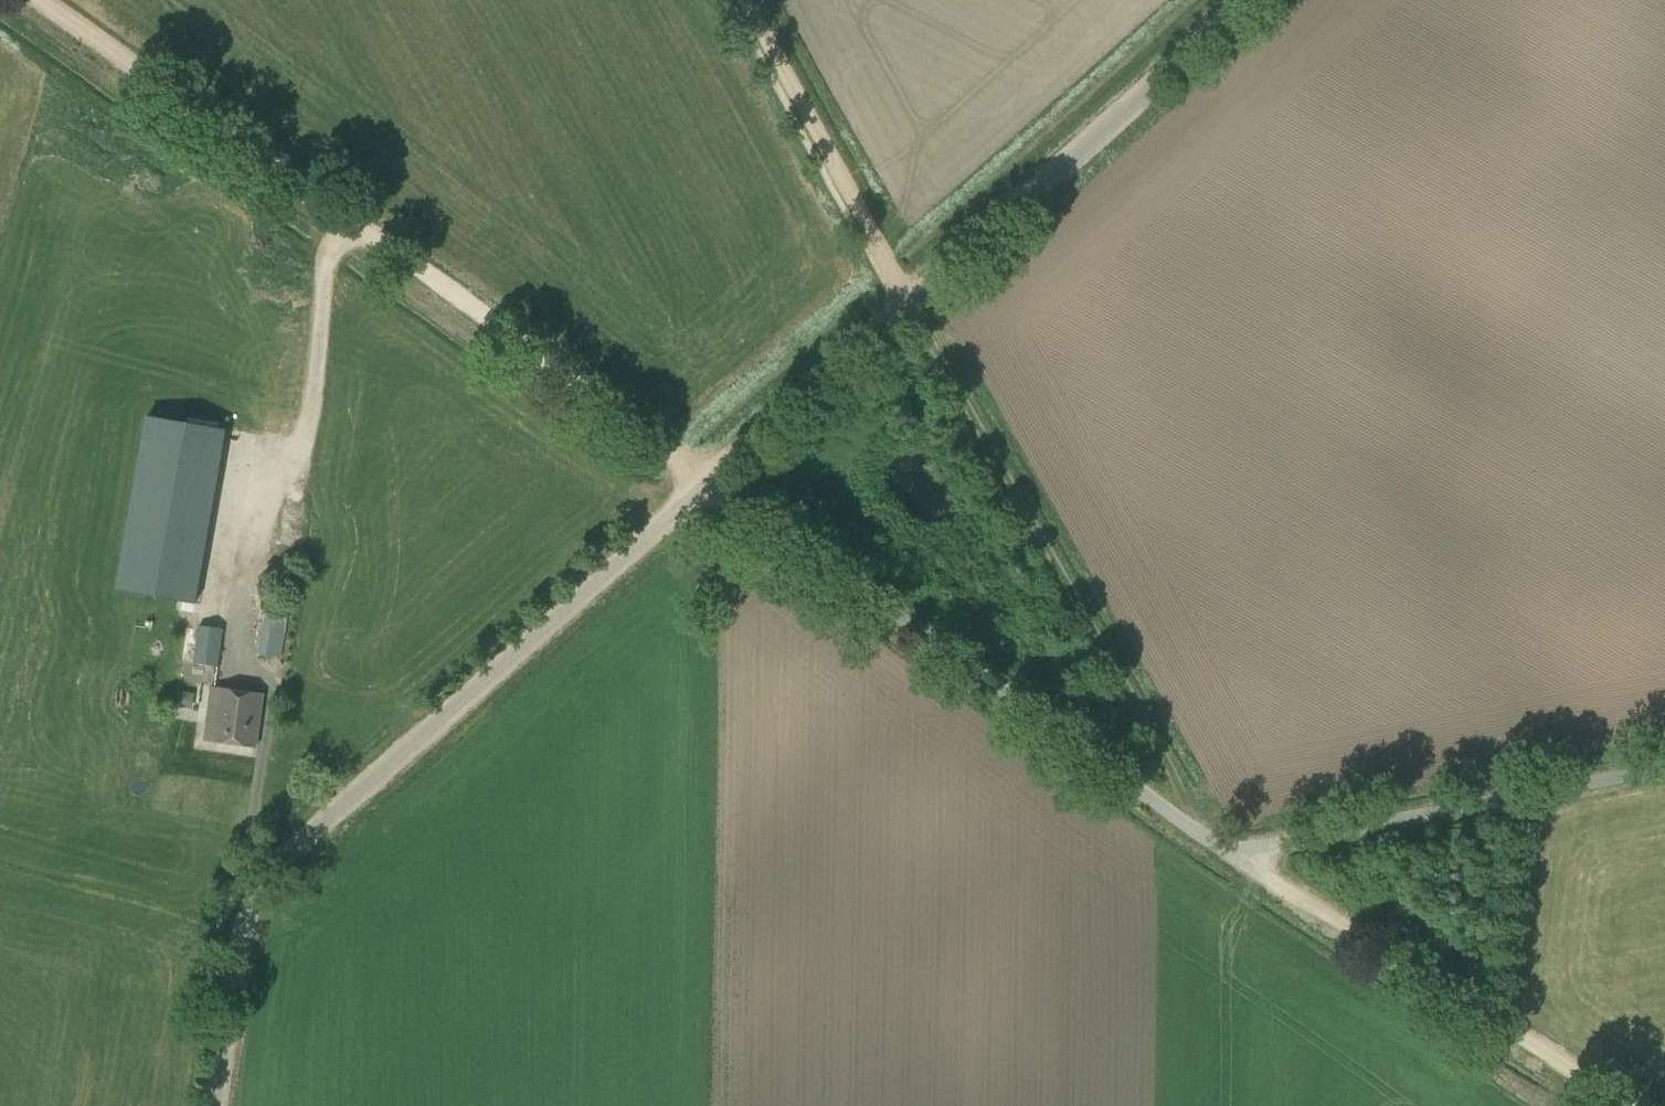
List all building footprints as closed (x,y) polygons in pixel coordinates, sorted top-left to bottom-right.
[(203,562),(122,548),(115,591),(195,605),(203,562)] [(279,656),(287,608),(265,604),(257,653),(279,656)] [(192,661),(217,665),(223,627),(198,623),(192,661)] [(256,746),(263,694),(212,687),(204,738),(256,746)]
